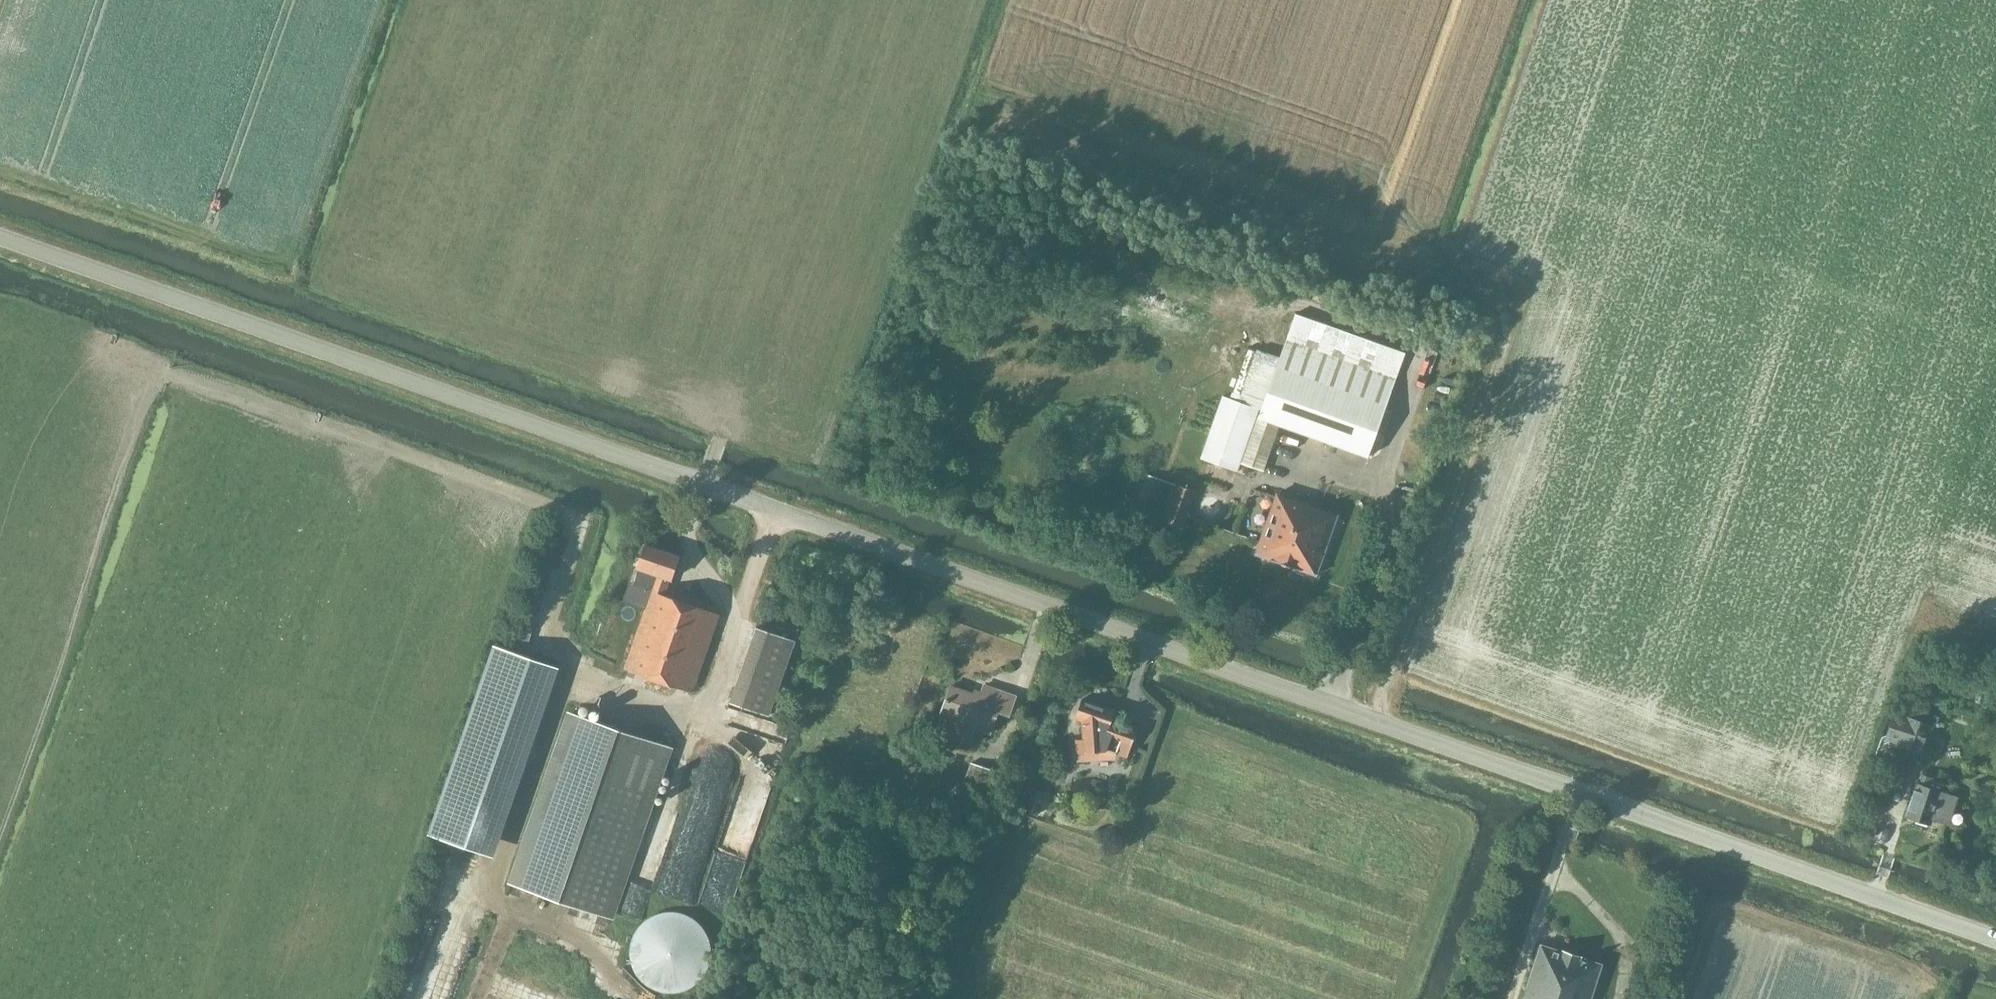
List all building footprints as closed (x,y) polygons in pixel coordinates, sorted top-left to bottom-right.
[(1200,458),(1238,472),(1241,464),(1264,472),(1280,426),(1368,458),(1406,353),(1296,314),(1280,357),(1258,349),(1238,401),(1223,395),(1200,458)] [(1146,515),(1183,528),(1196,491),(1159,478),(1146,515)] [(1254,553),(1316,575),(1317,574),(1337,515),(1277,494),(1255,552),(1254,553)] [(624,667),(692,692),(719,614),(665,595),(670,579),(672,579),(679,556),(646,544),(637,569),(656,575),(624,667)] [(794,642),(756,628),(729,700),(768,715),(794,642)] [(493,645),(428,833),(479,851),(544,662),(493,645)] [(955,722),(953,729),(973,736),(975,729),(991,735),(999,713),(1009,717),(1016,696),(985,685),(981,696),(951,685),(940,717),(955,722)] [(1077,739),(1077,744),(1077,760),(1095,760),(1095,752),(1106,752),(1107,750),(1127,757),(1137,730),(1111,721),(1115,710),(1109,708),(1109,700),(1095,700),(1094,703),(1083,699),(1076,718),(1083,721),(1084,739),(1077,739)] [(513,884),(613,919),(672,747),(572,712),(513,884)] [(1899,744),(1924,752),(1933,725),(1908,717),(1907,718),(1899,715),(1893,718),(1888,734),(1891,740),(1899,743),(1899,744)] [(963,788),(986,796),(994,771),(971,763),(963,788)] [(1931,824),(1932,820),(1948,825),(1958,796),(1942,791),(1945,782),(1920,774),(1906,816),(1931,824)] [(708,952),(707,944),(705,937),(702,930),(696,924),(689,918),(685,916),(679,914),(670,913),(661,914),(653,917),(646,921),(642,926),(637,932),(634,938),(632,945),(632,952),(633,959),(635,967),(639,974),(644,980),(649,984),(656,987),(665,990),(671,990),(679,989),(685,987),(692,983),(697,978),(701,974),(705,967),(707,959),(708,952)] [(1602,964),(1541,945),(1523,998),(1591,998),(1602,964)]
